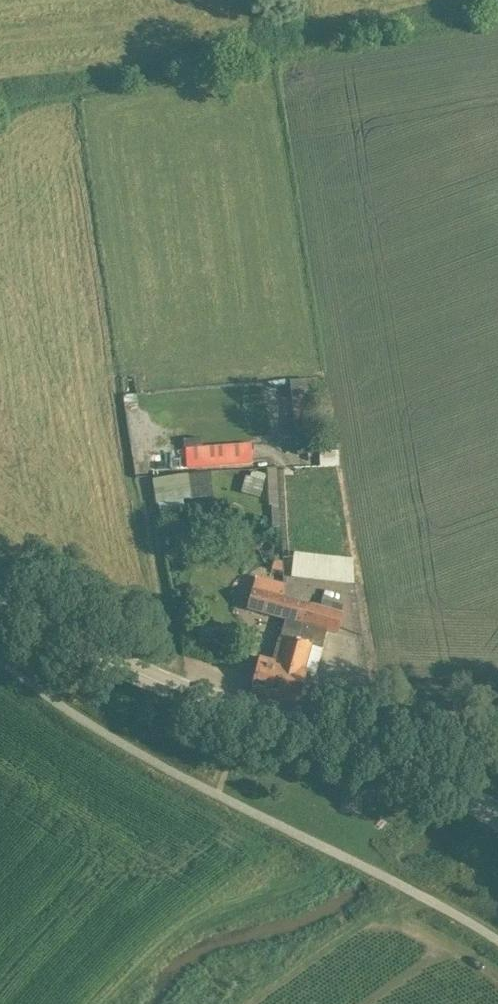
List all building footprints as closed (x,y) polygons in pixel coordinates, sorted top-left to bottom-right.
[(291,379),(291,380),(298,454),(319,452),(312,377),(291,379)] [(187,467),(252,463),(251,443),(186,448),(187,467)] [(320,451),(320,464),(337,464),(338,451),(320,451)] [(154,477),(156,500),(160,500),(162,516),(172,515),(171,500),(175,499),(172,475),(154,477)] [(264,481),(250,477),(246,476),(241,493),(260,498),(265,481),(264,481)] [(189,546),(182,542),(174,555),(181,559),(189,546)] [(328,556),(328,580),(351,581),(352,556),(328,556)] [(290,668),(302,622),(307,604),(252,589),(247,607),(287,618),(274,663),(259,659),(251,690),(275,697),(284,666),(290,668)] [(298,704),(307,672),(303,671),(310,646),(322,649),(327,630),(337,633),(342,614),(340,614),(343,602),(323,597),(320,608),(307,604),(302,622),(290,668),(284,666),(275,697),(298,704)]
